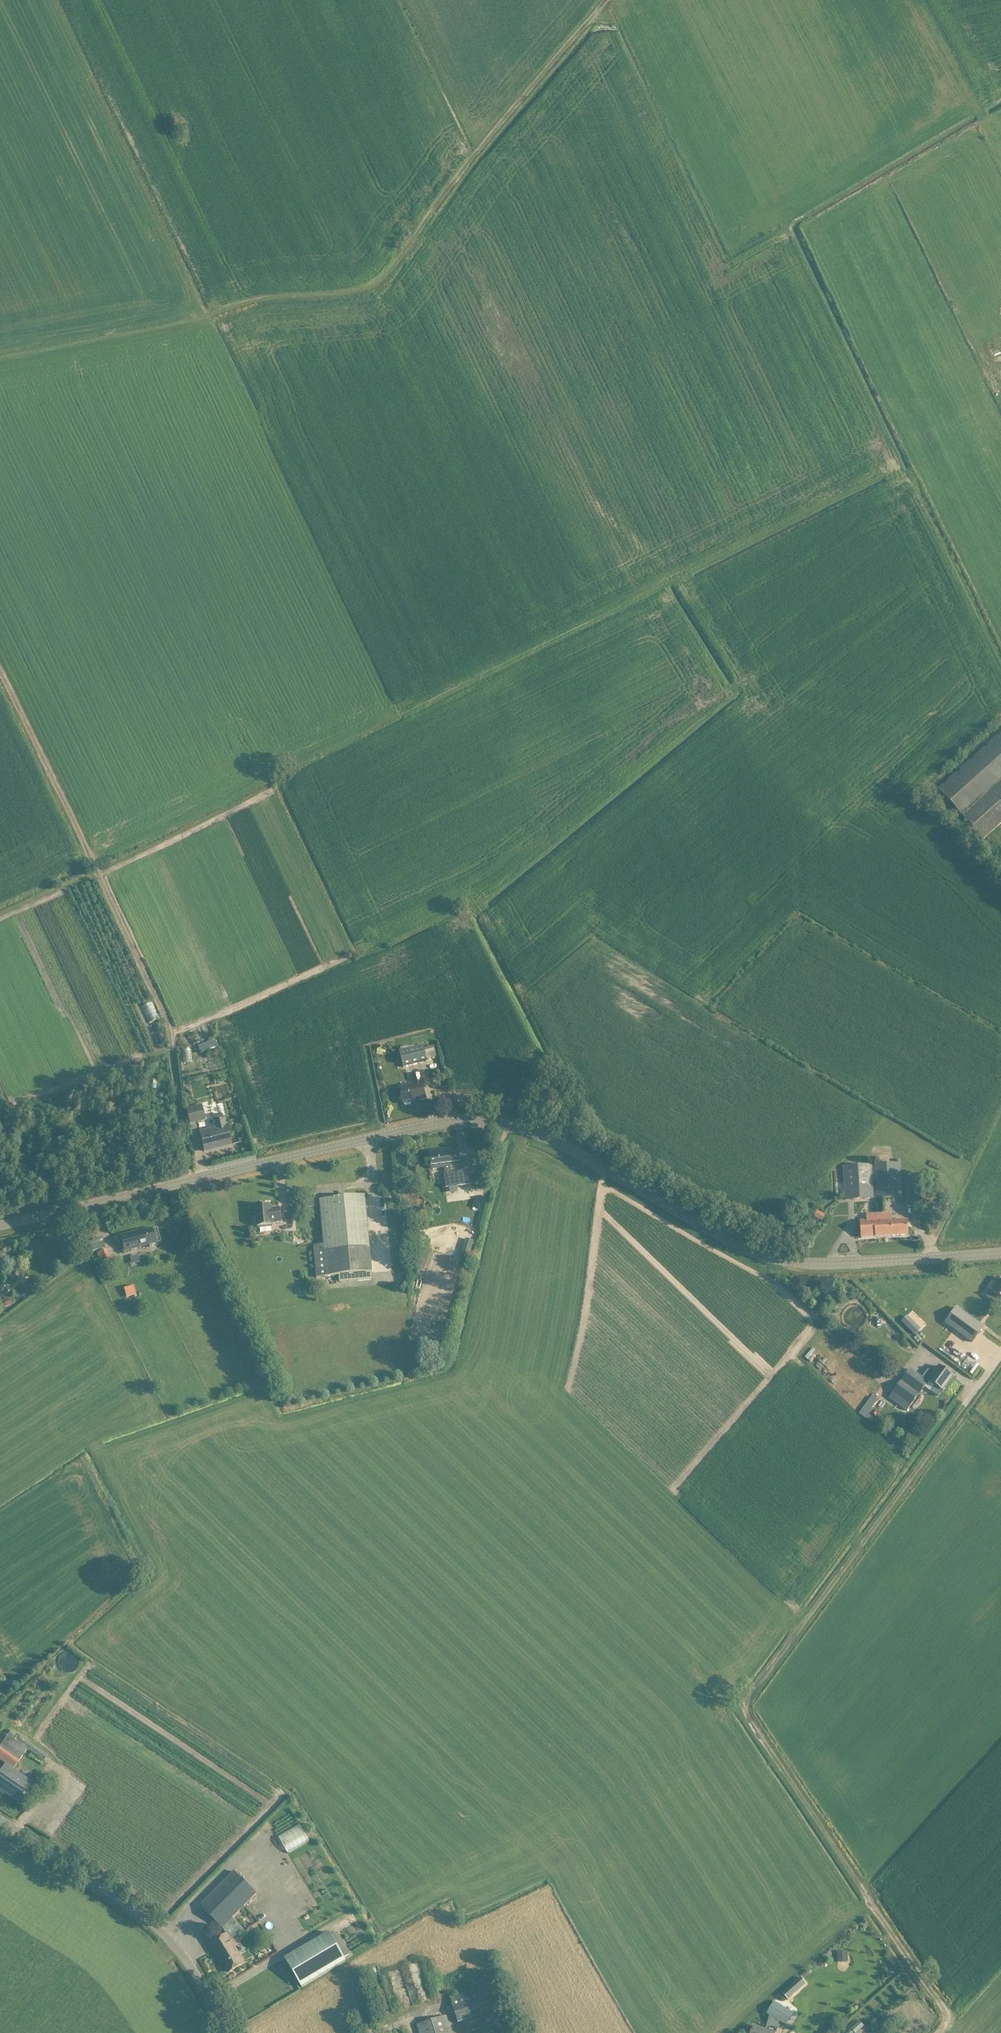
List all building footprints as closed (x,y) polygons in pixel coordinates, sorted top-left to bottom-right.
[(938,789),(962,815),(1000,780),(1000,732),(938,789)] [(1000,823),(1000,782),(963,816),(984,839),(1000,823)] [(152,1031),(164,1026),(156,1004),(144,1008),(152,1031)] [(215,1040),(206,1043),(209,1049),(217,1046),(215,1040)] [(426,1061),(426,1060),(428,1059),(428,1060),(437,1058),(436,1052),(435,1046),(425,1049),(424,1045),(422,1045),(415,1047),(415,1045),(400,1048),(401,1050),(399,1051),(403,1067),(426,1061)] [(186,1052),(186,1065),(195,1064),(194,1051),(186,1052)] [(426,1099),(424,1089),(421,1074),(412,1076),(414,1084),(400,1088),(404,1104),(426,1099)] [(205,1120),(201,1105),(186,1109),(190,1124),(205,1120)] [(213,1121),(215,1128),(200,1132),(205,1152),(231,1145),(225,1118),(223,1119),(222,1115),(221,1115),(221,1114),(214,1115),(214,1116),(213,1117),(214,1121),(213,1121)] [(460,1166),(459,1158),(458,1148),(430,1152),(431,1162),(432,1168),(444,1167),(447,1189),(473,1185),(471,1171),(451,1174),(450,1167),(460,1166)] [(902,1197),(901,1163),(900,1160),(896,1160),(896,1163),(872,1165),(874,1199),(882,1198),(902,1197)] [(874,1199),(872,1165),(843,1166),(845,1200),(874,1199)] [(320,1200),(321,1210),(324,1245),(314,1246),(317,1278),(332,1276),(333,1282),(372,1279),(372,1273),(366,1206),(365,1196),(320,1200)] [(475,1199),(473,1207),(479,1208),(481,1201),(475,1199)] [(271,1205),(268,1205),(255,1207),(256,1217),(257,1218),(255,1218),(256,1224),(257,1224),(257,1227),(273,1225),(273,1223),(282,1222),(281,1208),(272,1209),(271,1205)] [(817,1212),(814,1218),(821,1221),(824,1215),(817,1212)] [(416,1213),(410,1216),(413,1221),(418,1218),(416,1213)] [(861,1221),(862,1238),(884,1237),(883,1214),(867,1215),(867,1222),(861,1222),(861,1221)] [(908,1235),(908,1225),(907,1221),(891,1222),(891,1214),(883,1214),(884,1237),(908,1235)] [(161,1242),(157,1228),(137,1233),(137,1232),(120,1236),(123,1246),(125,1251),(134,1249),(161,1242)] [(462,1257),(468,1259),(474,1241),(468,1239),(462,1257)] [(185,1255),(194,1252),(192,1246),(183,1249),(185,1255)] [(101,1264),(110,1261),(107,1250),(97,1253),(101,1264)] [(133,1259),(135,1269),(144,1268),(142,1258),(133,1259)] [(390,1266),(390,1273),(389,1273),(388,1276),(377,1276),(377,1284),(393,1285),(394,1266),(390,1266)] [(986,1297),(991,1301),(996,1294),(1000,1299),(1000,1282),(995,1277),(987,1289),(991,1291),(986,1297)] [(31,1285),(25,1289),(29,1295),(35,1291),(31,1285)] [(134,1286),(124,1289),(126,1298),(136,1295),(134,1286)] [(956,1308),(946,1323),(966,1338),(977,1323),(956,1308)] [(1000,1331),(1000,1318),(998,1316),(988,1329),(997,1336),(1000,1331)] [(907,1411),(919,1395),(929,1381),(943,1391),(953,1377),(940,1367),(935,1373),(930,1369),(923,1378),(911,1370),(908,1373),(902,1381),(889,1398),(907,1411)] [(865,1406),(860,1414),(865,1418),(871,1410),(865,1406)] [(9,1688),(0,1674),(0,1687),(3,1692),(9,1688)] [(19,1761),(22,1757),(28,1749),(8,1735),(3,1743),(0,1747),(0,1760),(14,1769),(19,1761)] [(41,1750),(37,1755),(47,1763),(51,1758),(41,1750)] [(0,1773),(0,1789),(19,1803),(23,1797),(24,1797),(25,1796),(24,1795),(29,1788),(30,1789),(33,1784),(15,1772),(15,1773),(5,1766),(0,1773)] [(53,1837),(57,1832),(47,1824),(43,1830),(53,1837)] [(290,1853),(310,1844),(302,1827),(282,1836),(290,1853)] [(230,1972),(238,1967),(245,1964),(230,1940),(237,1936),(244,1929),(233,1918),(257,1894),(234,1871),(207,1898),(200,1906),(223,1928),(227,1935),(211,1944),(219,1958),(221,1957),(230,1972)] [(326,1934),(312,1942),(284,1958),(298,1982),(302,1988),(346,1961),(330,1934),(329,1932),(326,1934)] [(847,1952),(838,1952),(838,1963),(848,1962),(847,1952)] [(505,2008),(497,1983),(451,1997),(459,2022),(505,2008)] [(794,1983),(783,1994),(788,2000),(800,1989),(794,1983)] [(752,2030),(752,2032),(776,2032),(779,2021),(786,2025),(793,2013),(774,2002),(767,2014),(770,2015),(766,2030),(753,2026),(752,2030)] [(446,2015),(417,2024),(420,2032),(452,2032),(446,2015)]
